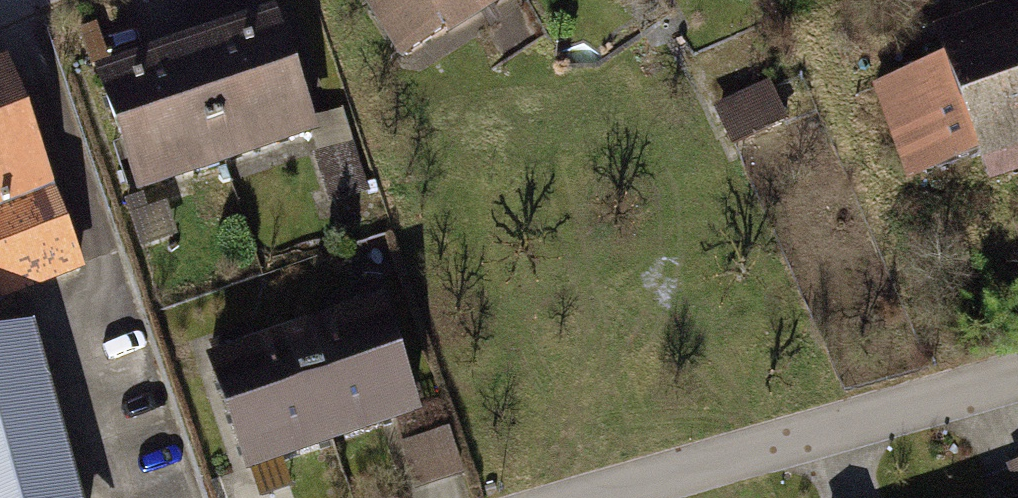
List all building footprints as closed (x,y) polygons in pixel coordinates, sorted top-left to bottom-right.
[(514,0),(368,0),(413,67),(514,0)] [(941,26),(949,48),(875,74),(908,164),(981,138),(996,180),(1017,172),(1017,0),(1013,0),(941,26)] [(289,1),(195,31),(236,159),(329,129),(289,1)] [(102,60),(143,188),(236,159),(195,31),(102,60)] [(0,68),(0,300),(94,266),(20,61),(0,68)] [(793,116),(775,79),(722,104),(740,141),(793,116)] [(392,291),(300,318),(337,440),(429,413),(392,291)] [(300,318),(208,346),(245,468),(337,440),(300,318)] [(28,330),(0,338),(0,497),(76,497),(28,330)] [(456,427),(407,444),(423,491),(472,474),(456,427)]
